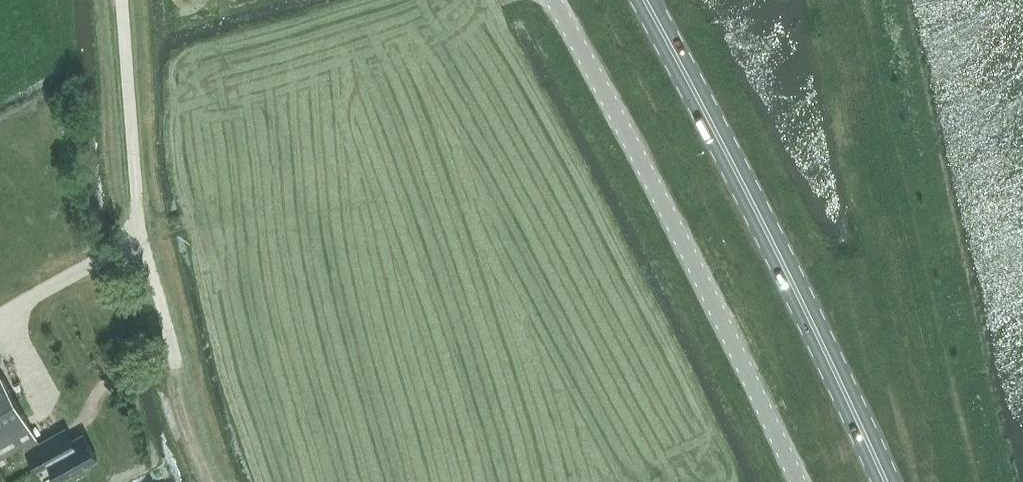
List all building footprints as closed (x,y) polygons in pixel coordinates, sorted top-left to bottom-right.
[(0,374),(0,457),(25,443),(34,438),(36,437),(31,429),(9,389),(0,374)] [(37,444),(34,438),(25,443),(28,449),(26,450),(37,470),(49,463),(57,478),(58,479),(72,471),(75,477),(87,470),(85,465),(96,458),(82,434),(72,440),(69,434),(65,428),(61,430),(57,433),(37,444)]
